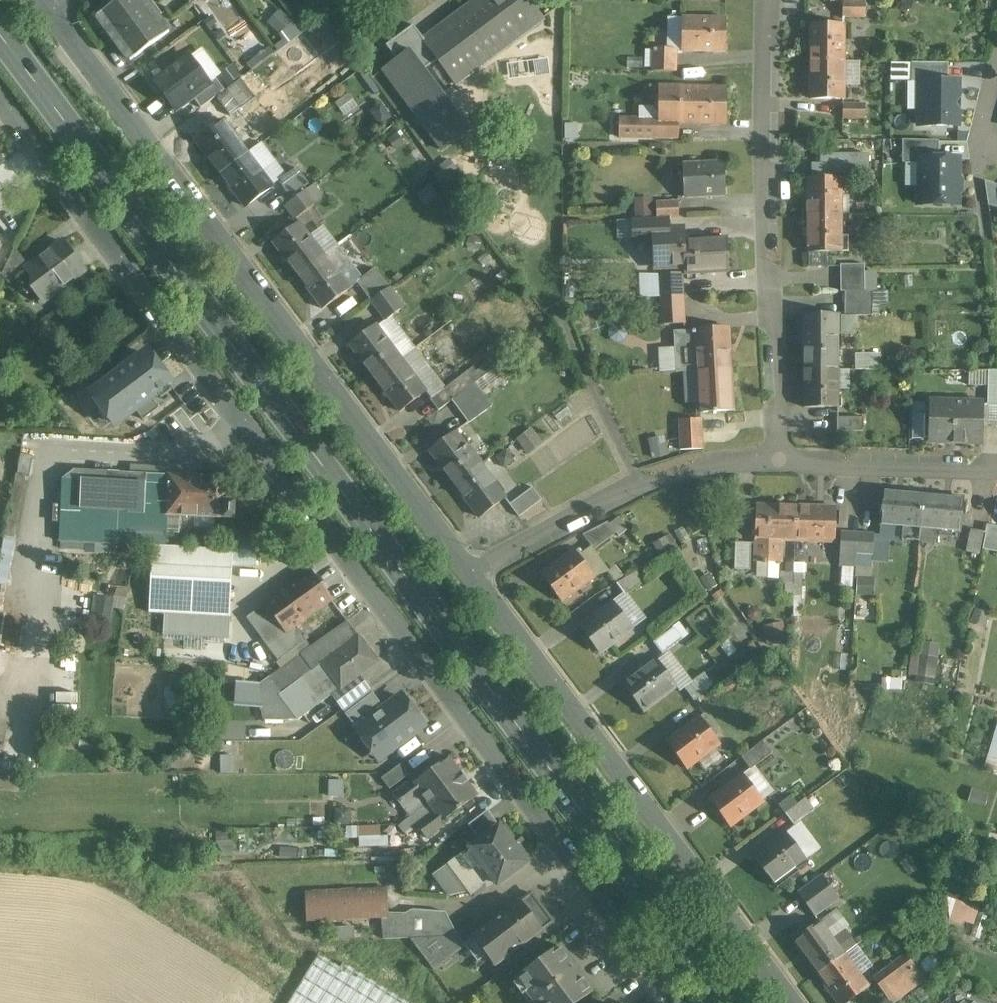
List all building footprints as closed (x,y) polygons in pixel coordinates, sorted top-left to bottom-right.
[(97,16),(130,61),(169,33),(145,0),(119,0),(97,16)] [(424,39),(414,25),(386,46),(396,59),(380,70),(442,153),(471,132),(425,70),(437,61),(456,86),(544,20),(529,0),(476,0),(424,39)] [(869,1),(847,1),(847,16),(869,17),(869,1)] [(289,42),(301,31),(282,9),(269,20),(289,42)] [(726,19),(683,18),(683,51),(726,52),(726,19)] [(844,23),(810,23),(810,61),(810,62),(844,62),(844,23)] [(676,49),(654,49),(653,71),(676,72),(676,49)] [(190,57),(155,83),(175,110),(193,97),(210,84),(210,83),(190,57)] [(861,61),(848,60),(847,85),(861,85),(861,61)] [(844,62),(810,62),(810,99),(844,99),(844,62)] [(948,63),(912,63),(912,81),(923,81),(948,81),(948,63)] [(216,79),(210,83),(210,84),(193,97),(201,109),(216,98),(225,91),(216,79)] [(225,91),(216,98),(228,115),(253,97),(240,80),(225,91)] [(948,81),(923,81),(922,111),(918,111),(918,126),(958,126),(959,81),(948,81)] [(683,87),(660,87),(660,95),(659,95),(656,99),(656,109),(659,113),(660,113),(660,121),(677,121),(681,121),(681,123),(724,123),(725,90),(683,89),(683,87)] [(867,106),(846,106),(846,118),(867,118),(867,106)] [(635,121),(621,120),(621,137),(635,137),(635,121)] [(249,156),(224,121),(199,140),(224,174),(249,156)] [(653,121),(635,121),(635,137),(652,137),(653,121)] [(677,121),(660,121),(653,121),(652,137),(677,137),(677,121)] [(938,141),(902,140),(902,163),(921,163),(921,159),(938,159),(938,141)] [(273,188),(249,156),(224,174),(247,207),(273,188)] [(872,157),(841,156),(840,172),(871,172),(872,157)] [(938,159),(921,159),(921,163),(921,187),(918,187),(918,204),(957,204),(957,159),(938,159)] [(726,165),(685,166),(685,198),(727,197),(726,165)] [(295,167),(277,180),(289,197),(307,184),(295,167)] [(842,178),(810,178),(809,215),(841,215),(842,178)] [(985,182),(988,205),(996,208),(996,185),(985,182)] [(314,184),(284,208),(293,220),(324,197),(314,184)] [(654,215),(654,197),(636,197),(635,215),(654,215)] [(679,201),(657,202),(657,217),(660,217),(669,217),(679,216),(679,201)] [(809,215),(808,215),(807,253),(808,253),(829,253),(844,253),(844,215),(809,215)] [(657,217),(634,218),(635,237),(654,237),(654,229),(669,229),(669,217),(660,217),(657,217)] [(301,224),(275,244),(299,276),(325,256),(301,224)] [(669,229),(654,229),(654,237),(655,246),(651,251),(651,263),(656,267),(686,266),(685,240),(684,228),(669,229)] [(727,238),(685,240),(686,266),(686,274),(729,272),(727,238)] [(30,267),(15,278),(26,293),(33,288),(43,302),(85,271),(63,242),(30,267)] [(30,267),(15,248),(15,249),(2,275),(9,283),(15,278),(30,267)] [(829,253),(808,253),(808,268),(829,268),(829,253)] [(325,256),(299,276),(324,308),(350,288),(325,256)] [(375,269),(358,282),(373,301),(390,288),(375,269)] [(641,297),(661,296),(662,326),(686,325),(685,272),(641,274),(641,297)] [(373,301),(369,304),(382,321),(403,305),(390,288),(373,301)] [(871,292),(843,292),(843,317),(871,316),(871,292)] [(838,314),(802,314),(802,371),(837,371),(837,334),(838,334),(838,314)] [(378,326),(352,346),(377,378),(402,358),(378,326)] [(732,328),(675,332),(678,373),(700,371),(733,370),(734,369),(732,328)] [(879,355),(855,355),(855,371),(879,371),(879,355)] [(149,357),(122,377),(122,378),(117,381),(119,385),(103,397),(104,399),(122,422),(143,406),(146,410),(173,389),(175,387),(151,356),(149,357)] [(402,358),(377,378),(400,409),(426,390),(402,358)] [(733,370),(700,371),(702,412),(736,410),(733,370)] [(988,370),(988,371),(988,386),(987,405),(996,405),(996,370),(988,370)] [(837,371),(802,371),(802,408),(837,408),(837,371)] [(988,371),(978,371),(970,371),(970,386),(988,386),(988,371)] [(475,385),(452,402),(467,423),(491,406),(475,385)] [(122,422),(104,399),(91,409),(105,428),(108,432),(122,422)] [(983,403),(929,401),(929,416),(913,415),(912,439),(928,440),(928,441),(982,443),(982,426),(983,405),(983,403)] [(91,409),(88,410),(83,403),(71,411),(88,435),(105,428),(91,409)] [(987,405),(983,405),(982,426),(996,427),(996,405),(987,405)] [(863,431),(862,418),(836,418),(836,432),(863,431)] [(702,419),(679,420),(680,451),(703,450),(702,419)] [(519,436),(527,452),(543,444),(534,428),(519,436)] [(483,466),(457,432),(431,452),(457,486),(483,466)] [(34,449),(20,446),(17,465),(31,467),(34,449)] [(506,497),(483,466),(457,486),(480,517),(506,497)] [(25,475),(16,473),(5,536),(14,537),(25,475)] [(130,473),(130,484),(63,480),(60,542),(116,545),(116,544),(153,546),(153,534),(167,535),(168,516),(167,515),(169,476),(130,473)] [(208,478),(169,476),(167,515),(168,516),(224,518),(224,519),(234,519),(235,502),(226,501),(227,478),(208,477),(208,478)] [(530,487),(509,504),(519,516),(540,499),(530,487)] [(925,494),(886,489),(881,525),(894,527),(894,532),(904,533),(903,538),(924,541),(921,529),(925,494)] [(965,499),(925,494),(921,529),(924,541),(938,543),(939,529),(961,532),(965,499)] [(797,507),(756,505),(755,561),(764,562),(764,564),(767,564),(767,562),(782,562),(782,539),(796,539),(797,507)] [(836,508),(797,507),(796,539),(835,540),(836,508)] [(608,522),(584,536),(595,550),(616,533),(608,522)] [(256,526),(232,524),(231,550),(233,550),(254,552),(256,526)] [(988,524),(986,533),(987,533),(984,549),(996,552),(996,526),(988,524)] [(985,532),(972,529),(967,551),(981,554),(985,532)] [(859,534),(843,533),(841,565),(857,566),(859,534)] [(751,543),(736,543),(735,570),(750,570),(751,543)] [(185,548),(153,546),(149,613),(165,614),(181,615),(185,548)] [(231,550),(185,548),(181,615),(230,617),(231,603),(230,603),(232,572),(232,562),(233,550),(231,550)] [(254,552),(233,550),(232,562),(256,563),(261,563),(261,552),(254,552)] [(592,578),(573,552),(542,574),(562,600),(592,578)] [(256,573),(256,563),(232,562),(232,572),(256,573)] [(787,563),(787,572),(781,571),(781,583),(795,583),(795,582),(795,563),(787,563)] [(804,564),(795,563),(795,582),(803,582),(803,572),(804,564)] [(842,585),(854,585),(855,566),(842,566),(842,585)] [(308,572),(267,602),(266,602),(265,603),(266,604),(287,632),(288,634),(289,633),(296,628),(330,602),(331,603),(332,601),(331,600),(310,572),(309,571),(308,572)] [(803,582),(795,582),(795,583),(795,595),(802,595),(803,582)] [(93,594),(88,623),(111,626),(115,598),(93,594)] [(287,632),(266,604),(247,618),(269,647),(288,634),(287,632)] [(612,604),(581,626),(600,651),(630,629),(612,604)] [(231,618),(230,617),(181,615),(165,614),(164,635),(229,638),(231,618)] [(231,618),(229,638),(244,639),(245,618),(231,618)] [(765,625),(769,643),(787,639),(784,621),(765,625)] [(348,623),(301,656),(270,678),(282,695),(280,696),(298,720),(340,689),(322,664),(358,637),(348,623)] [(657,642),(664,651),(686,634),(678,624),(657,642)] [(305,641),(296,628),(289,633),(288,634),(269,647),(278,660),(305,641)] [(358,637),(322,664),(340,689),(377,662),(358,637)] [(935,678),(941,643),(924,640),(921,654),(913,652),(909,673),(935,678)] [(656,662),(625,686),(644,711),(675,688),(656,662)] [(270,678),(269,677),(259,685),(264,721),(288,721),(288,720),(298,720),(280,696),(282,695),(270,678)] [(397,688),(371,707),(395,739),(420,720),(397,688)] [(371,707),(349,724),(372,755),(395,739),(371,707)] [(699,720),(668,743),(687,768),(718,745),(699,720)] [(996,721),(986,766),(996,768),(996,721)] [(6,742),(9,724),(0,723),(0,741),(6,742)] [(372,755),(349,724),(339,731),(362,762),(372,755)] [(771,754),(762,741),(741,757),(750,769),(771,754)] [(415,783),(413,784),(428,803),(463,777),(449,757),(415,783)] [(401,764),(382,779),(390,789),(409,774),(401,764)] [(741,775),(709,799),(731,827),(763,803),(741,775)] [(428,803),(427,804),(428,806),(429,805),(434,811),(442,822),(442,821),(477,795),(463,777),(428,803)] [(342,779),(327,779),(327,797),(342,797),(342,779)] [(412,779),(393,794),(410,817),(427,804),(428,803),(413,784),(415,783),(412,779)] [(788,795),(777,804),(783,813),(795,804),(788,795)] [(806,796),(787,811),(796,823),(815,808),(806,796)] [(427,804),(410,816),(416,824),(434,811),(429,805),(428,806),(427,804)] [(487,810),(468,825),(479,840),(499,826),(487,810)] [(434,811),(416,824),(426,838),(445,824),(442,821),(442,822),(434,811)] [(378,825),(341,826),(341,838),(378,837),(378,825)] [(479,840),(469,848),(447,864),(468,893),(470,895),(492,879),(497,885),(527,863),(524,859),(528,856),(504,825),(501,827),(499,825),(499,826),(479,840)] [(786,835),(754,858),(774,885),(806,861),(786,835)] [(447,864),(434,874),(450,896),(468,893),(447,864)] [(840,898),(823,876),(799,894),(816,916),(840,898)] [(964,892),(950,887),(947,896),(961,901),(964,892)] [(386,888),(305,892),(307,922),(387,918),(386,888)] [(531,893),(487,927),(508,955),(552,922),(531,893)] [(413,910),(407,915),(409,938),(453,936),(457,934),(445,912),(413,910)] [(823,922),(794,943),(818,975),(846,954),(857,946),(847,932),(836,940),(823,922)] [(508,955),(487,927),(473,937),(494,965),(508,955)] [(453,936),(409,938),(433,969),(464,944),(457,934),(453,936)] [(867,939),(861,944),(866,953),(873,948),(867,939)] [(559,946),(517,977),(536,1002),(577,1002),(593,991),(559,946)] [(317,954),(287,1002),(408,1002),(342,962),(339,967),(317,954)] [(818,975),(838,1002),(847,1002),(870,987),(846,954),(818,975)] [(894,966),(875,980),(883,990),(902,977),(901,976),(894,966)] [(901,976),(902,977),(883,990),(892,1002),(894,1002),(922,983),(911,969),(901,976)]
